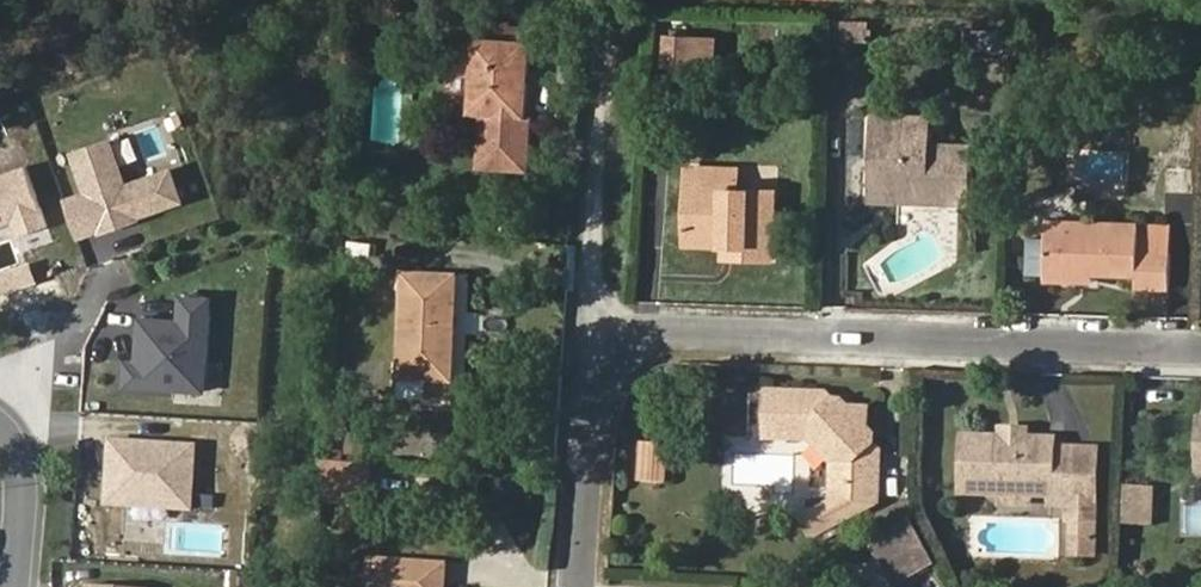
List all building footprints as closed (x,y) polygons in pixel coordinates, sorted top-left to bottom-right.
[(871,40),(871,22),(841,21),(841,39),(871,40)] [(1005,49),(1006,33),(966,31),(966,47),(1005,49)] [(690,66),(692,36),(667,35),(666,65),(690,66)] [(712,68),(714,38),(692,36),(690,66),(712,68)] [(527,115),(532,41),(473,37),(468,114),(481,115),(478,167),(529,171),(533,115),(527,115)] [(364,74),(367,57),(355,56),(353,72),(364,74)] [(969,202),(971,146),(929,144),(930,117),(874,116),(872,188),(917,189),(917,201),(969,202)] [(124,178),(110,139),(74,151),(88,192),(66,199),(78,234),(101,226),(102,229),(137,217),(136,214),(180,199),(168,163),(124,178)] [(26,164),(0,174),(0,225),(13,220),(18,235),(47,224),(26,164)] [(698,210),(700,168),(688,167),(686,210),(698,210)] [(773,259),(776,190),(738,189),(739,169),(700,168),(698,210),(686,210),(685,244),(724,245),(733,245),(732,258),(773,259)] [(917,201),(917,189),(872,188),(872,200),(917,201)] [(1065,232),(1065,220),(1046,219),(1046,231),(1065,232)] [(1139,251),(1140,223),(1065,220),(1065,232),(1046,231),(1044,279),(1078,281),(1079,272),(1093,273),(1135,274),(1135,287),(1170,288),(1171,252),(1139,251)] [(1171,252),(1172,224),(1140,223),(1139,251),(1171,252)] [(732,258),(733,245),(724,245),(724,258),(732,258)] [(1093,281),(1093,273),(1079,272),(1078,281),(1093,281)] [(454,382),(458,277),(402,275),(398,399),(425,400),(425,381),(454,382)] [(203,389),(209,296),(180,294),(179,319),(139,317),(136,362),(127,361),(125,384),(203,389)] [(880,500),(881,451),(873,443),(873,435),(866,428),(848,409),(841,401),(833,401),(826,393),(767,392),(766,438),(814,439),(812,441),(831,462),(834,462),(833,506),(830,505),(829,506),(838,523),(880,500)] [(866,428),(867,409),(848,409),(866,428)] [(1027,438),(1027,429),(1002,428),(1002,437),(1007,442),(1021,442),(1027,438)] [(1074,476),(1075,448),(1055,448),(1055,439),(1027,438),(1021,442),(1007,442),(1002,437),(963,436),(962,492),(997,493),(1004,486),(1031,487),(1037,494),(1050,494),(1049,504),(1069,504),(1069,523),(1096,524),(1097,477),(1074,476)] [(195,446),(111,440),(107,502),(191,508),(195,446)] [(662,483),(665,444),(646,443),(644,482),(662,483)] [(1097,477),(1098,449),(1075,448),(1074,476),(1097,477)] [(1030,508),(1037,494),(1031,487),(1004,486),(997,493),(1005,507),(1030,508)] [(1152,515),(1153,488),(1126,487),(1125,514),(1152,515)] [(838,523),(829,506),(802,520),(811,537),(838,523)] [(1151,524),(1152,515),(1125,514),(1124,523),(1151,524)] [(935,563),(911,518),(871,540),(895,585),(935,563)] [(1095,555),(1096,524),(1069,523),(1068,555),(1095,555)] [(447,564),(370,560),(369,586),(446,586),(447,564)]
